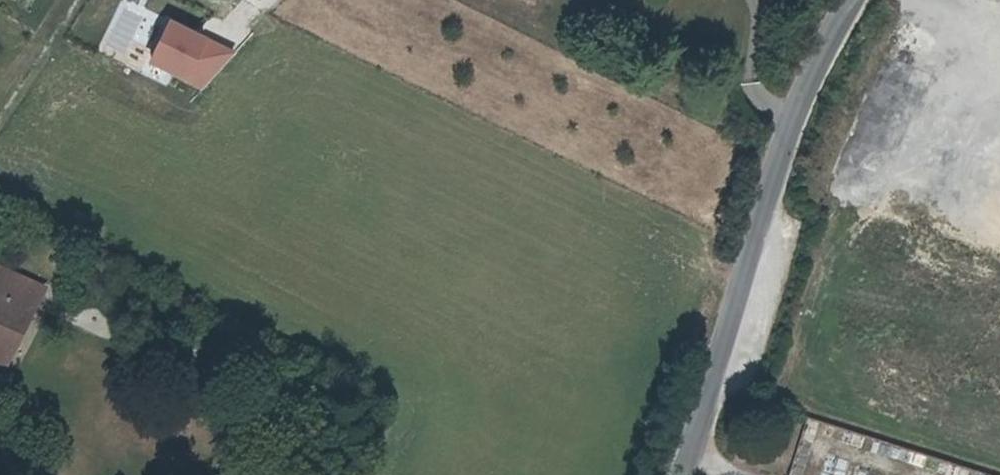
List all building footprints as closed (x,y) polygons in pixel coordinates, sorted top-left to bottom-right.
[(237,49),(170,16),(148,59),(201,88),(237,49)] [(12,355),(45,286),(0,266),(0,350),(12,355)] [(12,355),(0,350),(0,372),(3,374),(12,355)]
